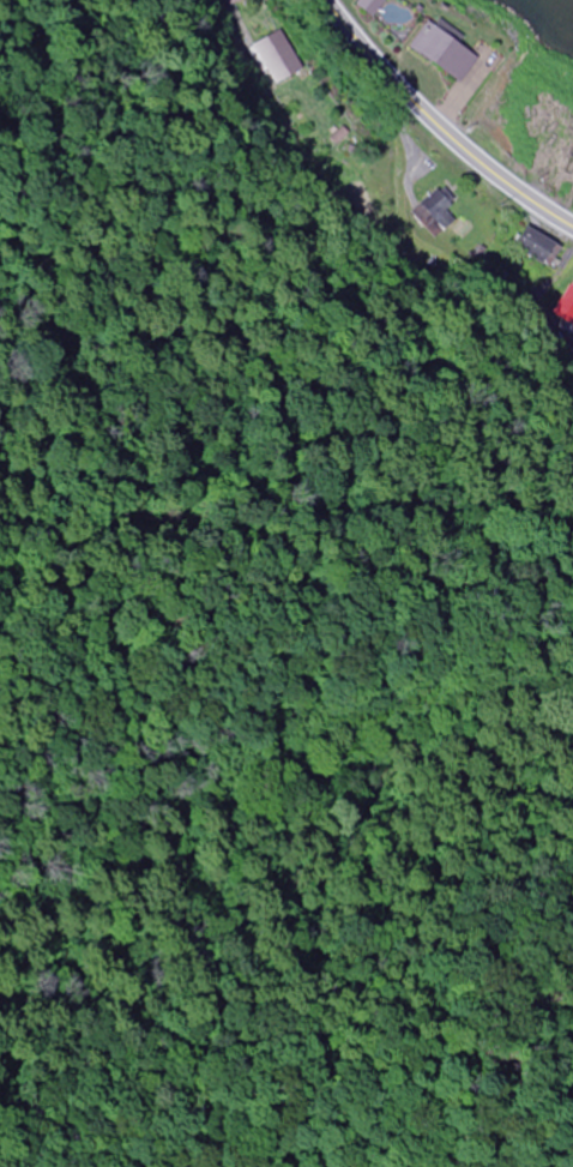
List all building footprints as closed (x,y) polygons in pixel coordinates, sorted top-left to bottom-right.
[(418,44),(462,84),(484,59),(441,19),(418,44)]
